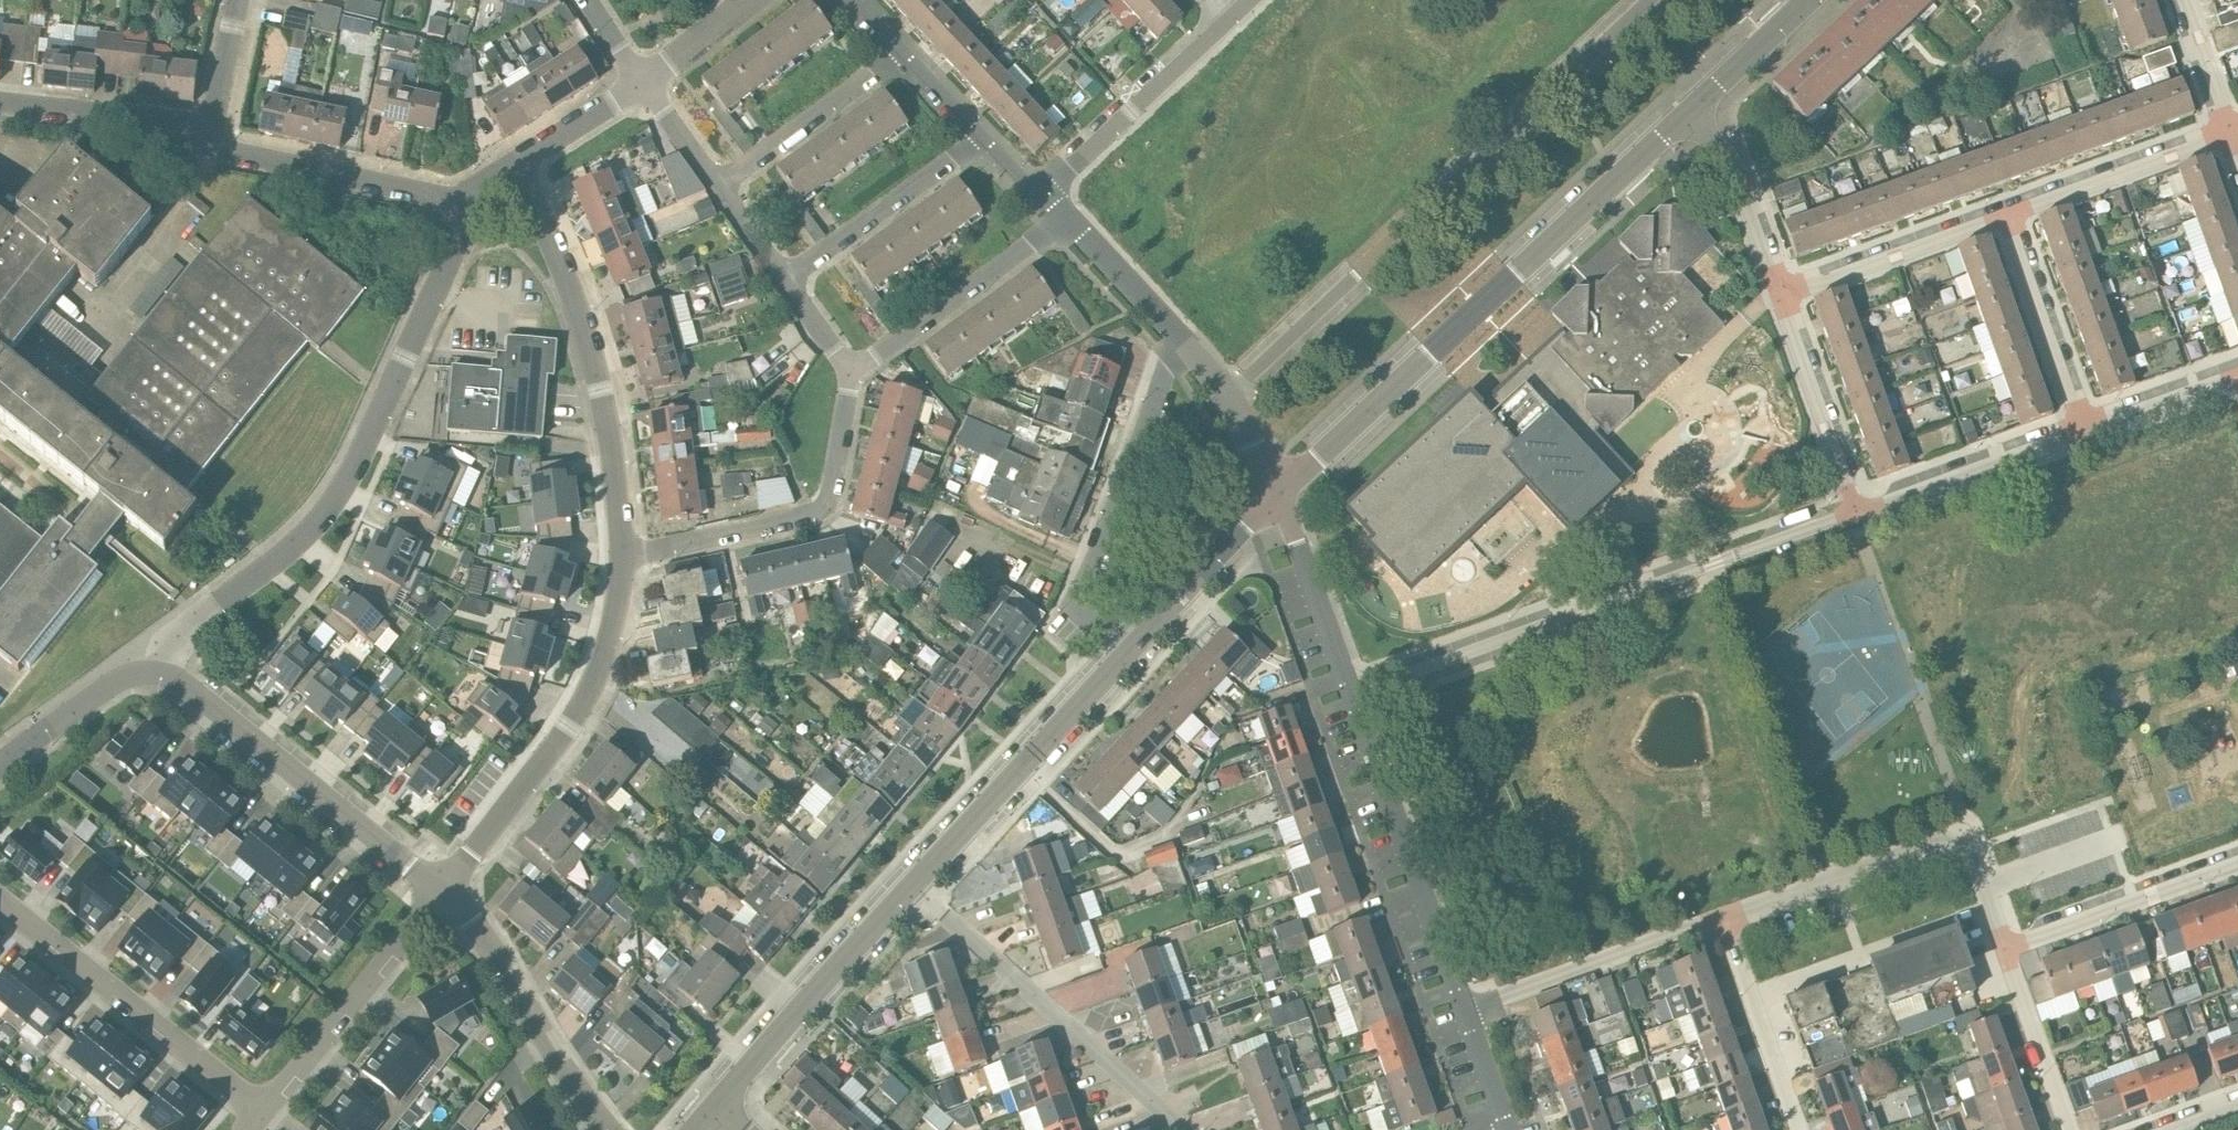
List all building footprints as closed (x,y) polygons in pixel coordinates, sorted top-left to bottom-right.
[(381,4),(365,0),(346,0),(344,10),(378,18),(381,4)] [(499,33),(559,0),(505,0),(499,33)] [(929,0),(890,0),(908,19),(929,0)] [(950,17),(934,0),(929,0),(908,19),(926,39),(950,17)] [(1121,2),(1140,22),(1163,0),(1124,0),(1121,2)] [(1140,22),(1159,42),(1183,20),(1164,0),(1163,0),(1140,22)] [(1914,23),(1893,0),(1868,0),(1860,8),(1858,5),(1847,16),(1849,18),(1827,38),(1860,73),(1914,23)] [(1914,23),(1938,0),(1893,0),(1914,23)] [(2063,0),(2051,0),(2065,38),(2076,34),(2063,0)] [(2130,53),(2166,40),(2152,0),(2111,0),(2130,53)] [(757,41),(781,72),(833,33),(809,1),(757,41)] [(566,28),(575,22),(565,5),(555,11),(566,28)] [(335,35),(341,11),(318,6),(312,29),(335,35)] [(2237,21),(2237,7),(2217,15),(2221,27),(2237,21)] [(304,52),(311,17),(286,12),(282,29),(294,32),(290,49),(304,52)] [(352,33),(355,19),(343,16),(340,30),(352,33)] [(944,58),(968,36),(950,17),(926,39),(944,58)] [(440,36),(442,24),(430,21),(428,34),(440,36)] [(1080,30),(1072,21),(1063,29),(1071,38),(1080,30)] [(533,49),(543,42),(532,24),(521,31),(533,49)] [(1,61),(22,63),(26,27),(5,25),(4,33),(0,32),(0,68),(1,61)] [(57,25),(48,40),(43,87),(69,90),(73,43),(74,39),(75,26),(57,25)] [(466,46),(471,29),(456,25),(455,29),(453,28),(449,42),(466,46)] [(26,27),(22,63),(38,65),(42,29),(26,27)] [(396,48),(399,35),(385,31),(381,44),(396,48)] [(120,75),(122,48),(124,35),(100,33),(99,41),(74,39),(73,43),(69,90),(95,92),(97,76),(98,76),(99,72),(120,75)] [(1046,42),(1055,53),(1064,45),(1054,34),(1046,42)] [(963,78),(986,56),(968,36),(944,58),(963,78)] [(1860,73),(1827,38),(1805,59),(1803,57),(1792,67),(1794,69),(1772,90),(1804,124),(1860,73)] [(781,72),(757,41),(703,82),(718,101),(727,114),(781,72)] [(122,48),(120,75),(142,77),(140,97),(168,100),(171,69),(154,68),(155,63),(144,61),(145,51),(122,48)] [(496,71),(505,65),(494,48),(485,54),(496,71)] [(2170,49),(2143,59),(2149,75),(2175,65),(2170,49)] [(556,65),(576,95),(599,81),(580,51),(556,65)] [(537,84),(553,109),(576,95),(556,65),(549,53),(525,67),(536,84),(537,84)] [(981,97),(1005,75),(986,56),(963,78),(981,97)] [(463,77),(464,77),(463,57),(450,58),(452,78),(463,77)] [(1073,70),(1066,62),(1058,69),(1066,77),(1073,70)] [(171,69),(168,100),(195,103),(199,67),(187,66),(186,71),(171,69)] [(510,94),(530,124),(553,109),(537,84),(536,84),(525,67),(502,82),(504,84),(510,94)] [(410,126),(417,95),(420,81),(395,76),(380,73),(372,109),(386,112),(385,121),(410,126)] [(999,117),(1023,95),(1005,75),(981,97),(999,117)] [(475,99),(473,76),(464,77),(463,77),(465,99),(475,99)] [(1236,91),(1248,87),(1244,76),(1232,79),(1236,91)] [(1103,89),(1094,79),(1084,88),(1094,98),(1103,89)] [(2182,81),(2154,91),(2166,125),(2194,115),(2182,81)] [(287,138),(298,87),(282,83),(279,100),(267,98),(260,132),(287,138)] [(530,124),(510,94),(504,84),(490,93),(493,100),(485,105),(487,109),(506,139),(530,124)] [(324,93),(298,87),(287,138),(313,144),(320,114),(324,93)] [(2166,125),(2154,91),(2128,101),(2140,135),(2166,125)] [(832,132),(855,164),(909,125),(886,93),(832,132)] [(417,95),(410,126),(436,132),(443,100),(417,95)] [(1018,136),(1041,114),(1023,95),(999,117),(1018,136)] [(753,147),(727,114),(718,101),(709,108),(744,154),(753,147)] [(2140,135),(2128,101),(2101,110),(2113,144),(2140,135)] [(2113,144),(2101,110),(2075,120),(2087,154),(2113,144)] [(320,114),(313,144),(341,149),(348,115),(337,112),(336,117),(320,114)] [(1060,135),(1041,114),(1018,136),(1037,157),(1060,135)] [(2087,154),(2075,120),(2049,129),(2061,163),(2087,154)] [(2061,163),(2049,129),(2022,139),(2034,173),(2061,163)] [(855,164),(832,132),(777,171),(792,191),(801,203),(855,164)] [(657,151),(651,137),(639,142),(645,156),(657,151)] [(2034,173),(2022,139),(1996,149),(2008,182),(2034,173)] [(2008,182),(1996,149),(1969,158),(1982,192),(2008,182)] [(46,542),(0,505),(0,656),(20,672),(26,664),(30,667),(98,584),(93,580),(100,572),(89,564),(126,518),(166,550),(198,512),(183,500),(309,343),(319,350),(365,293),(249,200),(210,249),(195,237),(189,244),(204,256),(89,399),(76,388),(93,367),(38,323),(78,273),(98,289),(130,249),(153,221),(132,204),(68,153),(19,215),(25,220),(18,230),(0,216),(0,417),(101,498),(85,518),(80,514),(75,520),(80,524),(73,533),(61,523),(46,542)] [(678,203),(706,191),(679,154),(661,161),(678,203)] [(1982,192),(1969,158),(1943,168),(1955,201),(1982,192)] [(2187,196),(2218,184),(2209,158),(2178,170),(2187,196)] [(1955,201),(1943,168),(1917,177),(1929,211),(1955,201)] [(576,187),(587,213),(619,199),(609,173),(576,187)] [(1929,211),(1917,177),(1890,187),(1903,220),(1929,211)] [(1775,202),(1802,193),(1798,180),(1771,190),(1775,202)] [(904,222),(927,254),(983,214),(960,182),(904,222)] [(2196,221),(2227,209),(2218,184),(2187,196),(2196,221)] [(1903,220),(1890,187),(1864,196),(1876,230),(1903,220)] [(801,203),(792,191),(783,197),(817,244),(826,237),(801,203)] [(636,192),(619,199),(587,213),(597,237),(629,223),(646,216),(636,192)] [(1876,230),(1864,196),(1838,206),(1850,239),(1876,230)] [(211,210),(194,197),(188,203),(206,217),(211,210)] [(709,200),(693,207),(700,223),(717,216),(709,200)] [(1850,239),(1838,206),(1811,215),(1823,249),(1850,239)] [(2048,246),(2079,234),(2070,208),(2039,220),(2048,246)] [(2205,246),(2236,234),(2227,209),(2196,221),(2205,246)] [(1523,482),(1569,532),(1632,473),(1599,437),(1605,431),(1607,433),(1611,433),(1634,412),(1634,399),(1632,397),(1637,393),(1644,400),(1679,368),(1671,360),(1676,356),(1678,359),(1691,359),(1723,329),(1699,303),(1693,309),(1680,294),(1681,278),(1713,248),(1713,244),(1683,211),(1659,210),(1656,213),(1656,216),(1653,216),(1650,219),(1650,222),(1640,221),(1621,239),(1621,243),(1638,262),(1635,266),(1628,259),(1600,285),(1604,290),(1595,297),(1589,290),(1576,290),(1554,311),(1553,315),(1570,333),(1566,337),(1560,330),(1479,405),(1469,393),(1345,507),(1372,536),(1367,541),(1409,588),(1523,482)] [(1823,249),(1811,215),(1784,225),(1796,259),(1823,249)] [(927,254),(904,222),(851,260),(866,280),(875,291),(927,254)] [(629,223),(597,237),(607,262),(640,248),(629,223)] [(2079,234),(2048,246),(2057,271),(2089,259),(2102,254),(2093,230),(2079,234)] [(2237,262),(2237,239),(2236,234),(2205,246),(2214,270),(2237,262)] [(1967,275),(1998,264),(1989,238),(1958,249),(1967,275)] [(743,250),(740,241),(735,240),(730,244),(730,249),(733,253),(739,254),(743,250)] [(640,248),(607,262),(618,287),(650,273),(640,248)] [(677,274),(697,268),(694,258),(674,263),(677,274)] [(2089,259),(2057,271),(2066,296),(2098,284),(2089,259)] [(2237,290),(2237,262),(2214,270),(2223,295),(2237,290)] [(1976,300),(2007,289),(1998,264),(1967,275),(1976,300)] [(2155,280),(2150,267),(2139,271),(2143,284),(2155,280)] [(722,308),(747,299),(743,287),(746,285),(745,282),(741,270),(712,280),(722,308)] [(979,309),(1001,341),(1056,301),(1047,290),(1033,270),(979,309)] [(707,272),(690,278),(693,288),(710,282),(707,272)] [(875,291),(866,280),(857,286),(890,332),(899,326),(875,291)] [(1047,290),(1056,301),(1081,336),(1090,330),(1056,283),(1047,290)] [(2098,284),(2066,296),(2075,321),(2107,309),(2098,284)] [(1985,325),(2016,314),(2007,289),(1976,300),(1985,325)] [(1814,302),(1823,328),(1854,317),(1845,290),(1814,302)] [(2237,318),(2237,290),(2223,295),(2232,320),(2237,318)] [(625,312),(633,339),(680,326),(673,298),(657,303),(647,305),(645,296),(623,302),(625,312)] [(1001,341),(979,309),(924,348),(947,380),(1001,341)] [(2107,309),(2075,321),(2084,346),(2116,334),(2107,309)] [(1854,317),(1823,328),(1832,353),(1863,341),(1860,333),(1872,328),(1867,312),(1854,317)] [(1994,350),(2025,339),(2016,314),(1985,325),(1994,350)] [(680,326),(633,339),(640,364),(674,354),(686,351),(680,326)] [(2116,334),(2084,346),(2094,371),(2125,359),(2116,334)] [(507,362),(493,361),(492,371),(454,368),(449,432),(543,439),(548,376),(555,377),(558,343),(509,339),(507,362)] [(2003,375),(2034,364),(2025,339),(1994,350),(2003,375)] [(1863,341),(1832,353),(1841,378),(1872,366),(1863,341)] [(1099,342),(1043,365),(1041,372),(1074,383),(1112,395),(1127,351),(1099,342)] [(1931,361),(1928,350),(1916,354),(1919,365),(1931,361)] [(674,354),(640,364),(647,390),(682,381),(674,354)] [(2125,359),(2094,371),(2103,397),(2134,385),(2125,359)] [(709,390),(740,384),(754,381),(747,362),(724,367),(726,375),(707,379),(709,390)] [(2012,400),(2043,389),(2034,364),(2003,375),(2012,400)] [(1872,366),(1841,378),(1850,403),(1882,391),(1872,366)] [(651,415),(655,442),(704,435),(700,402),(732,398),(731,395),(757,389),(754,381),(709,390),(674,396),(676,412),(651,415)] [(1112,395),(1074,383),(1066,406),(1104,421),(1107,409),(1112,411),(1116,399),(1112,397),(1112,395)] [(888,387),(881,413),(915,423),(922,396),(888,387)] [(2052,415),(2043,389),(2012,400),(2021,426),(2052,415)] [(1882,391),(1850,403),(1859,427),(1891,416),(1882,391)] [(935,428),(952,435),(957,423),(935,396),(928,402),(939,416),(935,428)] [(1108,422),(1104,421),(1066,406),(1037,397),(1029,420),(974,396),(965,418),(1011,437),(1091,471),(1108,422)] [(707,428),(718,427),(716,408),(705,409),(707,428)] [(915,423),(881,413),(874,439),(908,448),(915,423)] [(1891,416),(1859,427),(1868,452),(1900,441),(1891,416)] [(772,439),(771,427),(714,434),(716,446),(772,439)] [(947,446),(952,435),(935,428),(931,438),(947,446)] [(1975,430),(1963,435),(1967,445),(1979,440),(1975,430)] [(691,449),(710,447),(708,435),(704,435),(655,442),(658,469),(693,465),(691,449)] [(1091,471),(1011,437),(1005,452),(1026,461),(1014,485),(1075,513),(1081,500),(1075,497),(1080,485),(1086,487),(1091,471)] [(908,448),(874,439),(867,464),(901,474),(908,448)] [(1900,441),(1868,452),(1878,479),(1909,467),(1900,441)] [(403,480),(453,503),(468,468),(427,449),(419,468),(410,464),(403,480)] [(491,460),(487,449),(476,453),(479,460),(484,462),(491,460)] [(498,457),(496,468),(507,470),(509,459),(498,457)] [(565,474),(542,477),(541,464),(529,465),(534,503),(577,498),(575,480),(566,482),(565,474)] [(901,474),(867,464),(860,489),(894,499),(901,474)] [(913,477),(930,484),(935,472),(919,464),(913,477)] [(693,465),(658,469),(661,496),(697,491),(693,465)] [(722,488),(743,485),(751,484),(750,474),(721,477),(722,488)] [(925,495),(930,484),(913,477),(908,488),(925,495)] [(1075,513),(1014,485),(996,478),(986,498),(1023,514),(1021,520),(1058,536),(1059,535),(1065,538),(1076,513),(1075,513)] [(427,533),(437,537),(453,503),(403,480),(396,496),(404,500),(401,506),(422,516),(416,528),(427,533)] [(761,513),(796,505),(786,480),(755,487),(761,513)] [(743,485),(722,488),(723,499),(744,496),(743,485)] [(894,499),(860,489),(853,516),(905,530),(908,519),(890,514),(894,499)] [(697,491),(661,496),(665,523),(700,519),(697,491)] [(579,515),(577,498),(534,503),(538,539),(550,540),(573,541),(571,523),(570,516),(579,515)] [(416,528),(396,519),(390,530),(387,537),(379,533),(371,549),(411,567),(427,533),(416,528)] [(492,519),(484,522),(488,535),(496,532),(492,519)] [(907,555),(931,572),(955,538),(931,521),(907,555)] [(487,548),(489,538),(479,536),(477,546),(487,548)] [(887,585),(904,557),(881,537),(860,561),(887,585)] [(575,568),(566,565),(568,558),(547,552),(550,540),(538,539),(528,572),(571,584),(575,568)] [(819,547),(827,581),(841,578),(845,596),(858,593),(846,541),(819,547)] [(793,553),(801,587),(827,581),(819,547),(793,553)] [(383,600),(394,606),(401,590),(411,594),(421,572),(411,567),(371,549),(364,565),(373,569),(370,576),(390,585),(383,600)] [(459,564),(468,568),(474,555),(466,551),(459,564)] [(768,559),(776,593),(801,587),(793,553),(768,559)] [(776,593),(768,559),(741,565),(753,617),(765,614),(760,596),(776,593)] [(664,583),(669,608),(699,601),(708,599),(702,574),(699,560),(665,568),(668,582),(664,583)] [(908,599),(924,581),(902,565),(891,587),(908,599)] [(533,600),(555,606),(557,599),(566,601),(571,584),(528,572),(518,609),(530,612),(533,600)] [(483,583),(470,581),(467,594),(481,597),(483,583)] [(1045,616),(1006,588),(996,602),(1035,631),(1045,616)] [(383,600),(373,612),(356,598),(351,604),(344,598),(333,611),(358,631),(376,645),(391,627),(383,620),(394,606),(383,600)] [(455,612),(477,618),(481,603),(465,599),(455,612)] [(699,601),(669,608),(658,610),(664,634),(692,629),(705,626),(699,601)] [(818,602),(805,604),(809,623),(822,620),(818,602)] [(986,615),(975,606),(969,613),(1021,650),(1027,642),(1028,643),(1033,636),(1032,635),(1035,631),(996,602),(986,615)] [(713,622),(736,617),(733,603),(710,608),(713,622)] [(809,623),(805,604),(794,607),(798,625),(809,623)] [(900,614),(889,606),(884,613),(895,621),(900,614)] [(526,625),(530,612),(518,609),(507,645),(550,658),(555,641),(546,638),(548,631),(526,625)] [(348,643),(358,631),(333,611),(323,623),(348,643)] [(445,621),(433,611),(424,623),(436,632),(445,621)] [(1021,650),(969,613),(961,624),(975,634),(968,643),(975,648),(1006,671),(1008,671),(1013,663),(1013,661),(1021,650)] [(1225,631),(1203,655),(1227,677),(1231,673),(1243,684),(1271,653),(1239,624),(1230,635),(1225,631)] [(726,646),(743,642),(740,625),(722,629),(726,646)] [(692,629),(664,634),(653,637),(659,662),(687,656),(698,653),(692,629)] [(310,670),(318,661),(317,660),(320,655),(295,635),(270,667),(282,676),(276,683),(290,695),(294,690),(310,670)] [(880,670),(894,654),(870,635),(860,654),(880,670)] [(745,658),(742,644),(727,647),(729,654),(738,660),(745,658)] [(512,673),(534,679),(536,672),(545,674),(550,658),(507,645),(497,680),(509,686),(512,673)] [(1006,671),(975,648),(962,666),(956,662),(959,659),(952,654),(946,661),(989,693),(997,683),(999,682),(1002,678),(1002,676),(1006,671)] [(1227,677),(1203,655),(1185,674),(1209,697),(1227,677)] [(2237,684),(2237,655),(2229,658),(2237,684)] [(687,656),(659,662),(649,664),(654,689),(693,681),(687,656)] [(309,703),(305,707),(319,718),(346,684),(318,661),(310,670),(320,677),(306,695),(311,700),(309,703)] [(989,693),(946,661),(931,682),(974,714),(976,711),(978,711),(982,706),(981,704),(989,693)] [(1299,665),(1287,670),(1293,685),(1305,680),(1299,665)] [(840,678),(838,668),(821,672),(823,682),(840,678)] [(1209,697),(1185,674),(1168,693),(1191,716),(1209,697)] [(382,683),(390,689),(396,682),(388,676),(382,683)] [(333,729),(338,722),(344,726),(358,708),(368,717),(376,707),(380,702),(350,679),(346,684),(319,718),(333,729)] [(518,710),(501,695),(509,686),(497,680),(491,688),(482,682),(466,702),(484,716),(502,730),(509,736),(521,721),(513,715),(518,710)] [(974,714),(931,682),(919,697),(932,707),(931,713),(958,735),(974,714)] [(1191,716),(1168,693),(1150,712),(1174,735),(1191,716)] [(662,724),(680,703),(670,694),(652,716),(662,724)] [(709,703),(699,694),(688,707),(699,716),(709,703)] [(690,711),(680,703),(662,724),(672,733),(690,711)] [(470,706),(463,716),(474,725),(482,716),(470,706)] [(370,747),(365,754),(378,765),(405,731),(376,707),(368,717),(354,734),(370,747)] [(1259,720),(1268,746),(1299,734),(1290,708),(1259,720)] [(683,742),(701,720),(690,711),(672,733),(683,742)] [(958,735),(931,713),(919,728),(914,724),(917,720),(907,711),(900,720),(942,755),(958,735)] [(1174,735),(1150,712),(1133,731),(1156,754),(1174,735)] [(732,722),(721,713),(709,727),(720,736),(732,722)] [(763,720),(756,729),(767,738),(778,725),(766,716),(763,720)] [(470,726),(464,720),(456,729),(463,735),(470,726)] [(693,750),(711,729),(701,720),(683,742),(693,750)] [(942,755),(900,720),(894,727),(899,731),(889,743),(899,751),(926,773),(942,755)] [(398,769),(413,782),(435,755),(424,746),(431,738),(412,723),(405,731),(378,765),(392,776),(398,769)] [(1218,723),(1211,731),(1217,736),(1224,729),(1218,723)] [(137,778),(129,788),(141,798),(159,777),(148,767),(167,743),(146,726),(131,745),(121,737),(109,751),(119,760),(117,762),(137,778)] [(711,729),(693,750),(704,759),(722,738),(711,729)] [(1156,754),(1133,731),(1115,750),(1139,773),(1143,768),(1157,780),(1170,766),(1156,754)] [(1299,734),(1268,746),(1269,749),(1259,753),(1266,774),(1277,770),(1308,758),(1299,734)] [(854,744),(844,736),(840,741),(849,749),(854,744)] [(709,760),(720,769),(733,752),(722,743),(709,760)] [(606,744),(590,763),(620,788),(636,769),(644,758),(633,749),(624,759),(606,744)] [(926,773),(899,751),(887,765),(881,760),(884,757),(874,748),(868,755),(911,792),(926,773)] [(1139,773),(1115,750),(1097,769),(1121,791),(1139,773)] [(413,782),(407,789),(421,800),(427,793),(438,802),(464,771),(439,751),(435,755),(413,782)] [(911,792),(868,755),(853,773),(856,776),(896,810),(911,792)] [(1198,757),(1192,763),(1197,768),(1203,762),(1198,757)] [(1308,758),(1277,770),(1285,794),(1317,782),(1308,758)] [(180,811),(209,775),(208,775),(190,761),(170,786),(159,777),(141,798),(171,822),(180,811)] [(692,773),(712,790),(721,779),(701,762),(692,773)] [(620,788),(590,763),(575,782),(593,797),(584,807),(612,831),(622,819),(606,806),(620,788)] [(1121,791),(1097,769),(1075,792),(1089,805),(1080,814),(1101,833),(1110,823),(1100,814),(1121,791)] [(101,791),(78,773),(66,788),(89,806),(101,791)] [(712,790),(692,773),(683,783),(703,801),(712,790)] [(197,825),(226,789),(209,775),(180,811),(197,825)] [(853,778),(834,799),(876,834),(893,812),(853,778)] [(1218,781),(1208,784),(1210,791),(1220,787),(1218,781)] [(1317,782),(1285,794),(1294,818),(1326,807),(1317,782)] [(224,829),(244,805),(227,790),(226,789),(197,825),(214,839),(206,850),(218,860),(236,838),(224,829)] [(1135,804),(1144,812),(1154,822),(1165,811),(1146,793),(1135,804)] [(876,834),(834,799),(817,819),(822,824),(830,831),(858,855),(876,834)] [(694,813),(704,821),(713,810),(703,802),(694,813)] [(612,831),(584,807),(576,818),(558,803),(542,822),(571,846),(585,830),(599,842),(603,842),(612,831)] [(1144,812),(1135,804),(1134,803),(1127,811),(1136,820),(1144,812)] [(1326,807),(1294,818),(1303,843),(1335,832),(1326,807)] [(571,846),(542,822),(526,841),(544,856),(535,866),(546,875),(552,868),(564,879),(582,857),(571,847),(571,846)] [(257,873),(286,837),(285,837),(267,823),(247,848),(236,838),(218,860),(231,870),(239,859),(257,873)] [(19,835),(2,856),(37,884),(54,863),(36,848),(44,838),(29,826),(21,836),(19,835)] [(1199,826),(1177,834),(1182,847),(1204,839),(1199,826)] [(858,855),(830,831),(820,844),(804,830),(796,839),(798,841),(840,876),(858,855)] [(1335,832),(1303,843),(1312,868),(1343,857),(1335,832)] [(73,837),(56,858),(68,868),(86,847),(73,837)] [(274,887),(303,851),(286,837),(257,873),(274,887)] [(840,876),(798,841),(782,861),(795,873),(823,896),(840,876)] [(156,860),(163,851),(155,844),(148,853),(156,860)] [(80,877),(59,903),(79,918),(116,871),(86,847),(68,868),(80,877)] [(1151,870),(1155,868),(1178,860),(1173,847),(1146,857),(1151,870)] [(1013,860),(1024,891),(1055,880),(1044,849),(1013,860)] [(301,891),(321,867),(304,852),(303,851),(274,887),(291,901),(282,912),(295,922),(312,900),(301,891)] [(1320,892),(1352,881),(1343,857),(1312,868),(1294,874),(1303,898),(1320,892)] [(1187,887),(1178,860),(1155,868),(1165,895),(1187,887)] [(541,873),(530,864),(523,872),(534,881),(541,873)] [(762,867),(752,878),(804,921),(813,909),(814,910),(818,905),(817,905),(821,900),(793,877),(786,871),(778,881),(762,867)] [(116,871),(79,918),(79,919),(80,918),(98,933),(118,909),(130,918),(147,896),(116,871)] [(678,883),(684,876),(680,873),(675,880),(678,883)] [(804,921),(752,878),(749,882),(757,889),(744,903),(746,906),(787,941),(791,935),(792,936),(795,932),(804,921)] [(1055,880),(1024,891),(1034,916),(1064,904),(1055,880)] [(1206,881),(1196,885),(1201,898),(1211,895),(1206,881)] [(1352,881),(1320,892),(1322,895),(1311,899),(1318,919),(1360,904),(1352,881)] [(508,920),(527,935),(553,906),(533,890),(522,882),(499,910),(509,918),(508,920)] [(675,906),(686,892),(677,885),(667,899),(675,906)] [(349,921),(364,903),(343,886),(324,910),(312,900),(295,922),(327,948),(337,936),(347,944),(359,930),(349,921)] [(2229,895),(2237,920),(2237,891),(2229,895)] [(2229,895),(2209,902),(2223,940),(2227,951),(2237,947),(2237,920),(2229,895)] [(141,927),(121,952),(140,967),(170,930),(152,915),(160,906),(147,896),(130,918),(141,927)] [(619,916),(627,906),(617,898),(609,908),(619,916)] [(1080,898),(1064,904),(1034,916),(1043,941),(1074,929),(1089,924),(1080,898)] [(553,906),(527,935),(546,951),(561,933),(571,942),(599,909),(589,900),(571,921),(553,906)] [(2223,940),(2209,902),(2190,909),(2201,937),(2204,946),(2223,940)] [(236,919),(242,911),(233,904),(227,912),(236,919)] [(787,941),(746,906),(717,940),(731,952),(741,961),(749,950),(767,964),(780,948),(781,949),(784,945),(783,945),(787,941)] [(609,918),(599,909),(571,942),(582,950),(591,939),(609,918)] [(2201,937),(2190,909),(2172,915),(2186,953),(2204,946),(2201,937)] [(2186,953),(2172,915),(2153,922),(2167,960),(2186,953)] [(1280,942),(1306,933),(1301,920),(1275,929),(1280,942)] [(170,930),(140,967),(159,983),(180,958),(191,967),(208,946),(178,921),(170,930)] [(1333,961),(1344,957),(1359,952),(1376,946),(1366,921),(1335,932),(1324,936),(1333,961)] [(2136,928),(2116,935),(2130,974),(2135,986),(2151,981),(2146,968),(2149,967),(2136,928)] [(1074,929),(1043,941),(1053,970),(1084,959),(1074,929)] [(1306,933),(1280,942),(1284,955),(1311,946),(1306,933)] [(731,952),(717,940),(709,934),(700,945),(710,953),(694,972),(724,997),(740,978),(722,963),(731,952)] [(2130,974),(2116,935),(2097,942),(2111,980),(2130,974)] [(1875,969),(1886,1000),(1901,1039),(1944,1023),(1959,1017),(1954,1004),(1928,1014),(1919,988),(1940,980),(1944,992),(1957,988),(1961,998),(1974,993),(1966,971),(1968,971),(1956,939),(1875,969)] [(2158,962),(2166,959),(2160,940),(2151,943),(2158,962)] [(2111,980),(2097,942),(2078,949),(2092,987),(2111,980)] [(290,955),(308,967),(316,955),(299,943),(290,955)] [(202,976),(182,1001),(203,1018),(241,972),(208,946),(191,967),(202,976)] [(1359,952),(1344,957),(1346,962),(1334,966),(1342,987),(1385,971),(1376,946),(1359,952)] [(2092,987),(2078,949),(2061,955),(2074,993),(2092,987)] [(1126,963),(1137,993),(1168,982),(1157,951),(1126,963)] [(928,995),(959,984),(948,953),(904,968),(915,1000),(928,995)] [(2074,993),(2061,955),(2041,962),(2055,1000),(2074,993)] [(1658,972),(1667,998),(1713,981),(1704,956),(1658,972)] [(594,975),(569,1005),(588,1020),(603,1002),(613,1011),(631,989),(641,978),(630,969),(626,974),(608,958),(594,975)] [(569,1005),(594,975),(574,959),(550,989),(569,1005)] [(10,1009),(38,974),(21,960),(1,985),(0,984),(0,1002),(10,1009)] [(724,997),(694,972),(683,962),(658,992),(681,1011),(690,1001),(708,1016),(724,997)] [(1886,1000),(1875,969),(1823,988),(1848,1058),(1901,1039),(1886,1000)] [(1385,971),(1342,987),(1350,1010),(1393,995),(1385,971)] [(10,1009),(2,1019),(21,1034),(29,1025),(57,989),(58,989),(39,973),(38,974),(10,1009)] [(261,986),(249,976),(231,998),(244,1008),(261,986)] [(1612,1017),(1624,1013),(1611,977),(1599,981),(1612,1017)] [(460,979),(421,1001),(434,1025),(455,1013),(461,1025),(478,1015),(471,1004),(473,1002),(460,979)] [(1633,1011),(1649,1005),(1639,980),(1623,986),(1633,1011)] [(1713,981),(1667,998),(1666,998),(1674,1021),(1690,1014),(1691,1017),(1722,1005),(1713,981)] [(1168,982),(1137,993),(1146,1018),(1177,1007),(1168,982)] [(959,984),(928,995),(937,1019),(968,1008),(959,984)] [(2157,1014),(2171,1009),(2163,984),(2148,989),(2157,1014)] [(1840,1036),(1823,988),(1785,1002),(1802,1049),(1840,1036)] [(21,1034),(20,1036),(36,1049),(49,1059),(66,1037),(55,1028),(75,1003),(57,989),(29,1025),(21,1034)] [(642,998),(631,989),(613,1011),(623,1019),(602,1044),(621,1060),(654,1021),(656,1019),(638,1003),(642,998)] [(1533,1018),(1542,1043),(1573,1032),(1571,1026),(1587,1020),(1580,1001),(1567,1006),(1561,989),(1535,998),(1541,1015),(1533,1018)] [(1393,995),(1350,1010),(1358,1034),(1370,1031),(1402,1019),(1393,995)] [(1282,1029),(1289,1027),(1311,1019),(1305,1001),(1276,1012),(1282,1029)] [(1722,1005),(1691,1017),(1700,1041),(1730,1030),(1722,1005)] [(2194,1030),(2205,1026),(2198,1005),(2187,1009),(2194,1030)] [(1177,1007),(1146,1018),(1155,1043),(1186,1031),(1177,1007)] [(968,1008),(937,1019),(945,1044),(977,1033),(968,1008)] [(1330,1017),(1327,1008),(1313,1013),(1317,1022),(1330,1017)] [(2126,1022),(2122,1013),(2120,1008),(2112,1011),(2117,1025),(2126,1022)] [(858,1029),(866,1019),(855,1010),(847,1020),(858,1029)] [(1959,1017),(1944,1023),(1949,1036),(1969,1029),(1981,1061),(2007,1051),(1995,1019),(1984,1023),(1979,1010),(1959,1017)] [(238,1012),(221,1033),(256,1061),(273,1040),(271,1038),(280,1028),(265,1016),(257,1027),(238,1012)] [(2171,1043),(2188,1037),(2179,1012),(2162,1018),(2171,1043)] [(2132,1014),(2125,1016),(2128,1023),(2133,1021),(2135,1020),(2132,1014)] [(869,1034),(885,1028),(880,1016),(865,1022),(869,1034)] [(1333,1024),(1330,1017),(1317,1022),(1319,1029),(1333,1024)] [(654,1021),(621,1060),(640,1076),(655,1058),(666,1067),(684,1045),(672,1035),(672,1029),(659,1019),(656,1022),(654,1021)] [(1293,1039),(1316,1032),(1311,1019),(1289,1027),(1293,1039)] [(1402,1019),(1370,1031),(1379,1055),(1411,1044),(1402,1019)] [(66,1037),(49,1059),(61,1069),(62,1068),(78,1081),(115,1036),(97,1022),(77,1046),(66,1037)] [(429,1042),(451,1060),(460,1048),(439,1030),(429,1042)] [(1730,1030),(1700,1041),(1708,1065),(1739,1054),(1730,1030)] [(1186,1031),(1155,1043),(1166,1072),(1197,1061),(1196,1056),(1208,1052),(1200,1031),(1187,1035),(1186,1031)] [(1573,1032),(1542,1043),(1551,1067),(1582,1056),(1573,1032)] [(977,1033),(945,1044),(956,1074),(987,1063),(977,1033)] [(451,1060),(429,1042),(419,1054),(394,1034),(379,1053),(416,1084),(417,1083),(431,1065),(440,1073),(451,1060)] [(115,1036),(78,1081),(98,1096),(134,1051),(115,1035),(115,1036)] [(2232,1041),(2208,1050),(2219,1082),(2237,1075),(2237,1057),(2232,1041)] [(1338,1042),(1326,1046),(1331,1058),(1343,1054),(1338,1042)] [(1026,1078),(1028,1083),(1059,1072),(1048,1043),(1000,1060),(1008,1084),(1026,1078)] [(1411,1044),(1379,1055),(1388,1079),(1419,1068),(1411,1044)] [(1250,1095),(1281,1083),(1296,1078),(1288,1057),(1290,1056),(1287,1046),(1239,1064),(1250,1095)] [(134,1051),(98,1096),(114,1110),(113,1111),(125,1120),(142,1099),(132,1090),(152,1065),(134,1051)] [(2007,1051),(1981,1061),(1952,1072),(1957,1084),(1968,1081),(1974,1099),(2018,1082),(2007,1051)] [(417,1083),(416,1084),(379,1053),(363,1073),(388,1093),(379,1104),(401,1122),(426,1090),(417,1083)] [(1739,1054),(1708,1065),(1694,1071),(1700,1089),(1715,1084),(1717,1089),(1747,1078),(1739,1054)] [(1591,1081),(1582,1056),(1551,1067),(1560,1092),(1591,1081)] [(2161,1067),(2172,1099),(2198,1089),(2187,1058),(2161,1067)] [(787,1105),(812,1127),(842,1093),(837,1089),(842,1083),(823,1066),(819,1070),(806,1059),(785,1083),(797,1094),(787,1105)] [(1665,1063),(1653,1068),(1657,1082),(1670,1078),(1665,1063)] [(2137,1076),(2149,1107),(2172,1099),(2161,1067),(2137,1076)] [(1392,1105),(1428,1092),(1419,1068),(1388,1079),(1375,1084),(1383,1104),(1391,1101),(1392,1105)] [(1648,1085),(1642,1069),(1631,1073),(1637,1089),(1648,1085)] [(1815,1085),(1827,1117),(1853,1108),(1847,1092),(1862,1086),(1856,1070),(1815,1085)] [(1059,1072),(1028,1083),(1010,1090),(1019,1115),(1037,1108),(1068,1097),(1059,1072)] [(1920,1081),(1926,1097),(1944,1091),(1938,1075),(1920,1081)] [(871,1101),(885,1116),(912,1091),(897,1076),(871,1101)] [(2112,1085),(2124,1116),(2149,1107),(2137,1076),(2112,1085)] [(1747,1078),(1717,1089),(1726,1113),(1756,1102),(1747,1078)] [(1676,1102),(1669,1080),(1657,1084),(1664,1105),(1676,1102)] [(2124,1116),(2112,1085),(2090,1093),(2085,1080),(2065,1087),(2075,1115),(2094,1109),(2100,1125),(2124,1116)] [(1591,1081),(1560,1092),(1568,1115),(1599,1104),(1591,1081)] [(125,1120),(136,1129),(165,1129),(191,1097),(173,1082),(153,1107),(142,1099),(125,1120)] [(1974,1099),(1985,1129),(1987,1129),(2030,1114),(2018,1082),(1974,1099)] [(1281,1083),(1250,1095),(1259,1119),(1290,1108),(1281,1083)] [(1950,1107),(1944,1091),(1926,1097),(1932,1114),(1950,1107)] [(1392,1105),(1384,1108),(1386,1113),(1382,1114),(1388,1129),(1400,1129),(1437,1117),(1428,1092),(1392,1105)] [(812,1127),(815,1129),(843,1129),(852,1120),(847,1116),(856,1107),(842,1093),(812,1127)] [(958,1093),(943,1098),(948,1110),(962,1105),(958,1093)] [(345,1095),(330,1114),(350,1129),(394,1129),(401,1122),(379,1104),(370,1115),(345,1095)] [(1922,1114),(1915,1096),(1902,1101),(1909,1119),(1922,1114)] [(165,1129),(198,1129),(212,1113),(191,1097),(165,1129)] [(1037,1108),(1044,1129),(1054,1129),(1077,1122),(1068,1097),(1037,1108)] [(66,1099),(59,1108),(67,1115),(74,1106),(66,1099)] [(1726,1113),(1731,1129),(1754,1129),(1765,1126),(1756,1102),(1726,1113)] [(489,1113),(477,1103),(459,1124),(466,1129),(476,1129),(489,1113)] [(1568,1115),(1573,1129),(1602,1129),(1608,1128),(1599,1104),(1568,1115)] [(953,1122),(945,1115),(935,1105),(926,1115),(943,1129),(946,1129),(953,1122)] [(953,1122),(964,1129),(968,1129),(979,1126),(970,1106),(945,1115),(953,1122)] [(1290,1108),(1259,1119),(1263,1129),(1298,1129),(1290,1108)] [(1827,1117),(1832,1129),(1879,1129),(1873,1114),(1857,1120),(1853,1108),(1827,1117)] [(507,1123),(511,1129),(542,1129),(531,1109),(507,1123)] [(1318,1112),(1304,1117),(1308,1127),(1321,1122),(1318,1112)] [(330,1114),(330,1113),(316,1129),(350,1129),(330,1114)] [(1987,1129),(2036,1129),(2030,1114),(1987,1129)] [(843,1129),(863,1129),(852,1120),(843,1129)] [(1952,1121),(1937,1126),(1938,1129),(1955,1129),(1952,1121)]
